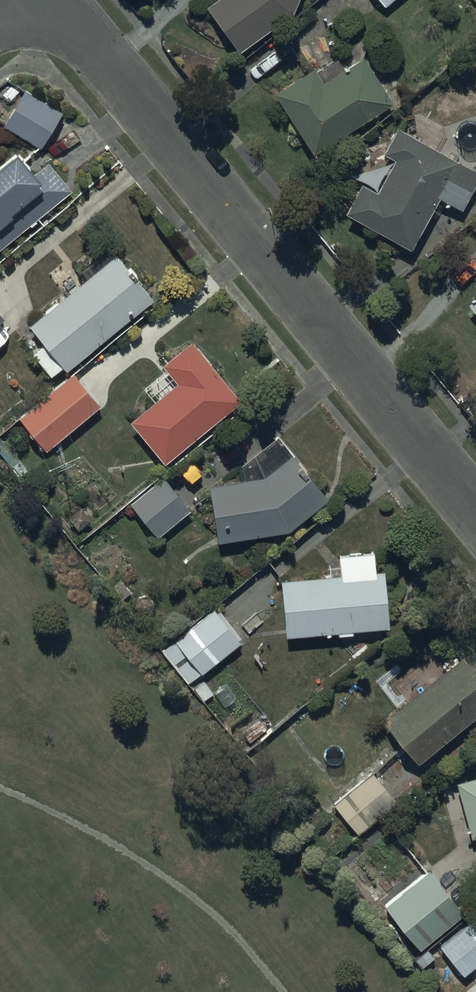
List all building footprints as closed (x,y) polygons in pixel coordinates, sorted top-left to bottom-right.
[(209,9),(239,53),(291,17),(299,0),(222,0),(209,9)] [(315,156),(394,105),(365,61),(325,87),(315,72),(276,96),(315,156)] [(61,110),(24,88),(3,124),(41,145),(61,110)] [(398,124),(383,149),(395,156),(376,189),(361,181),(346,209),(411,245),(439,195),(461,207),(475,181),(475,168),(398,124)] [(71,187),(47,158),(34,169),(16,147),(0,160),(0,246),(71,187)] [(154,297),(115,251),(30,323),(44,341),(32,351),(51,373),(62,364),(66,368),(154,297)] [(466,302),(475,314),(475,294),(466,302)] [(241,397),(191,338),(162,362),(177,379),(130,418),(165,460),(241,397)] [(100,405),(73,371),(19,415),(46,449),(100,405)] [(253,475),(210,482),(218,538),(289,529),(329,497),(321,487),(326,484),(313,468),(309,471),(279,434),(243,463),(253,475)] [(190,508),(163,474),(130,501),(157,535),(190,508)] [(329,573),(281,577),(285,633),(337,629),(338,632),(352,631),(352,627),(388,625),(384,567),(375,568),(374,550),(340,553),(341,563),(328,564),(329,573)] [(240,639),(213,606),(163,648),(190,681),(240,639)] [(462,654),(383,717),(416,759),(475,712),(475,672),(462,654)] [(395,800),(371,771),(332,802),(356,832),(395,800)] [(455,780),(459,796),(446,799),(456,835),(468,832),(469,836),(475,834),(475,774),(455,780)] [(463,912),(429,867),(382,903),(417,948),(463,912)] [(475,961),(475,911),(438,943),(462,973),(475,961)]
